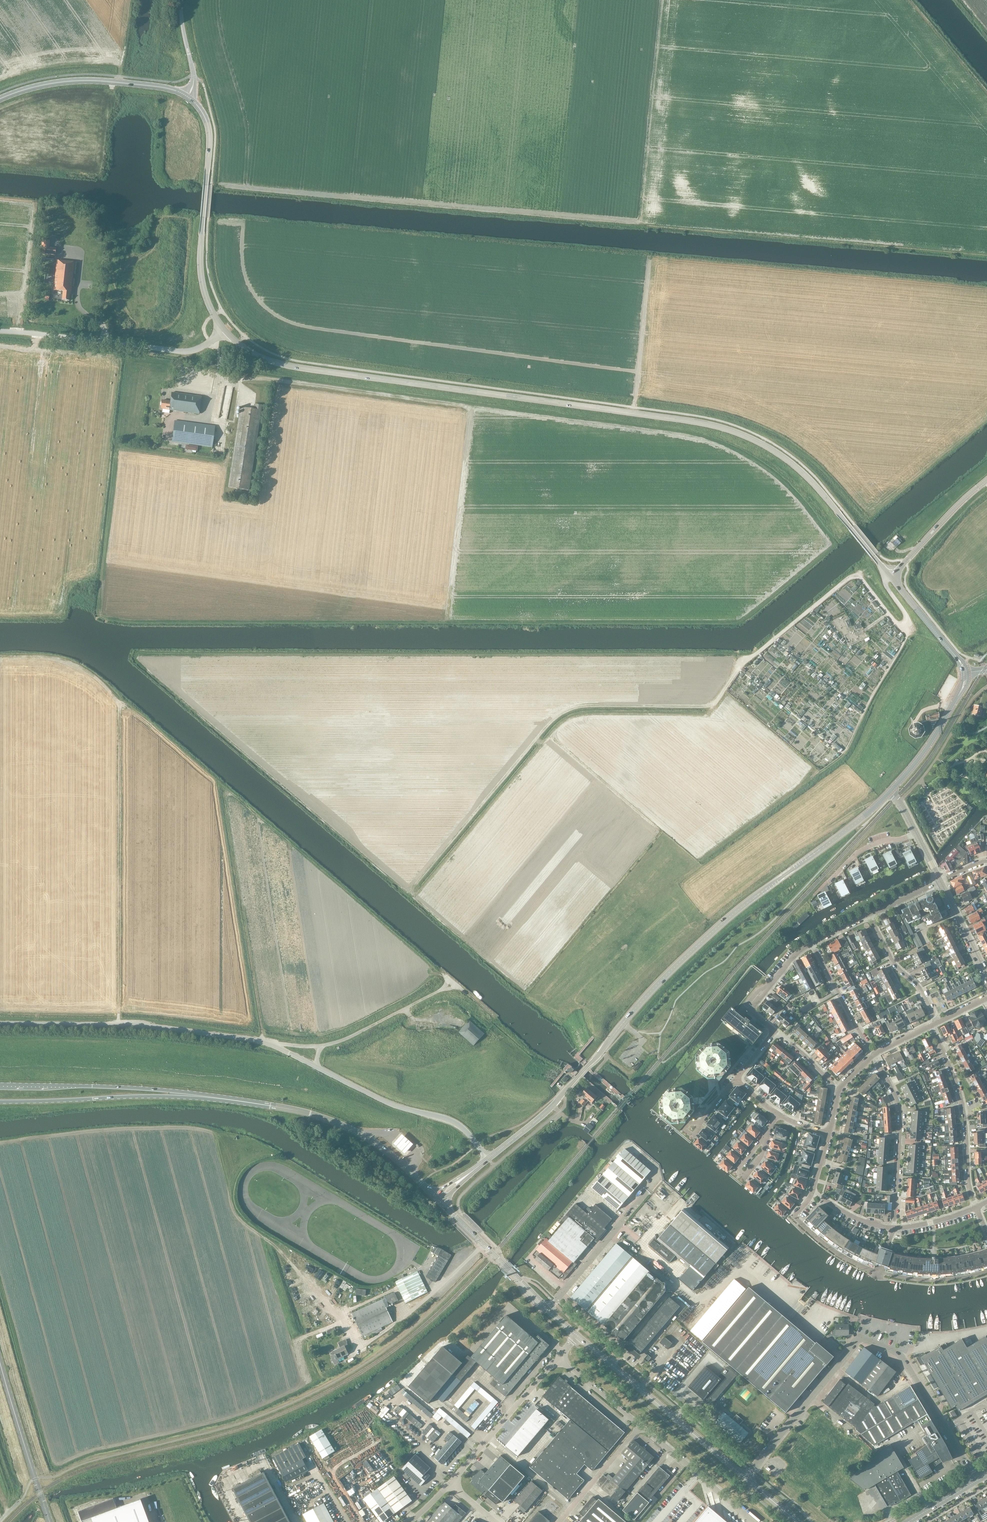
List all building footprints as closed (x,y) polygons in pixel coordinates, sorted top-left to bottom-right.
[(42,240),(41,254),(55,255),(55,248),(49,247),(50,241),(42,240)] [(53,290),(63,291),(62,300),(69,301),(70,294),(71,294),(75,262),(57,260),(53,290)] [(161,400),(161,408),(162,409),(199,414),(202,396),(172,392),(170,401),(161,400)] [(241,408),(228,487),(249,490),(261,411),(262,405),(255,404),(254,409),(240,407),(240,408),(241,408)] [(172,442),(212,447),(216,426),(174,421),(172,442)] [(893,542),(892,543),(896,548),(902,542),(898,537),(895,540),(893,542)] [(796,622),(796,643),(802,639),(804,639),(806,643),(806,636),(808,638),(813,638),(811,636),(808,636),(807,634),(804,634),(804,632),(803,629),(806,627),(811,627),(808,623),(808,622),(807,622),(805,623),(806,625),(802,625),(799,620),(796,622)] [(986,711),(986,710),(986,707),(984,708),(985,710),(983,711),(982,711),(983,707),(974,705),(972,715),(980,717),(982,712),(983,712),(986,712),(986,711)] [(851,716),(854,712),(848,707),(844,710),(851,716)] [(921,734),(923,730),(922,725),(919,723),(913,724),(911,728),(912,732),(916,735),(921,734)] [(976,842),(971,844),(976,854),(981,852),(976,842)] [(976,854),(971,844),(964,847),(966,852),(969,851),(971,856),(972,856),(976,854)] [(966,853),(959,846),(958,845),(954,849),(946,858),(946,859),(939,865),(940,867),(941,866),(942,869),(943,868),(946,873),(953,870),(967,863),(966,853)] [(908,851),(903,853),(909,865),(915,862),(910,852),(909,852),(908,851)] [(889,854),(888,853),(883,855),(889,867),(896,864),(891,854),(889,854)] [(870,858),(865,861),(870,869),(871,872),(878,869),(873,859),(871,860),(870,858)] [(980,869),(978,870),(981,878),(986,876),(984,868),(983,868),(982,868),(981,868),(980,869)] [(855,869),(850,872),(855,880),(856,884),(863,880),(858,870),(856,871),(855,869)] [(981,878),(978,870),(975,871),(973,871),(973,872),(972,872),(975,880),(981,878)] [(951,882),(954,889),(962,885),(967,882),(970,888),(976,884),(970,873),(951,882)] [(841,882),(836,884),(842,896),(848,893),(843,883),(842,883),(841,882)] [(979,886),(977,884),(968,891),(968,892),(961,896),(962,897),(961,897),(962,900),(963,900),(965,903),(972,899),(969,894),(976,890),(975,889),(979,886)] [(957,895),(964,891),(961,886),(954,890),(955,892),(955,893),(956,894),(957,895)] [(824,895),(823,893),(818,896),(824,908),(831,904),(826,894),(824,895)] [(902,920),(903,920),(911,936),(914,934),(908,923),(920,917),(921,918),(923,918),(924,919),(925,919),(927,919),(930,925),(942,919),(936,906),(935,905),(935,904),(934,904),(933,903),(933,902),(933,901),(933,900),(932,899),(932,898),(931,898),(930,898),(929,897),(928,898),(927,898),(926,898),(926,899),(925,900),(924,900),(923,900),(922,901),(921,901),(901,911),(903,914),(900,916),(902,920)] [(976,900),(973,902),(971,903),(972,905),(969,906),(969,907),(964,910),(967,915),(974,912),(974,911),(977,910),(975,905),(978,902),(976,900)] [(976,911),(976,912),(977,912),(972,914),(973,915),(968,918),(971,924),(980,920),(978,915),(980,914),(983,912),(982,910),(981,909),(982,909),(981,908),(976,911)] [(790,926),(795,931),(810,916),(805,911),(790,926)] [(886,919),(882,921),(883,924),(883,925),(883,927),(885,927),(886,927),(893,923),(891,920),(899,915),(897,911),(888,915),(889,917),(886,918),(886,919)] [(986,922),(984,918),(981,919),(982,920),(981,920),(982,922),(973,926),(977,934),(985,930),(986,929),(985,926),(983,927),(982,924),(986,922)] [(893,923),(886,927),(889,933),(895,929),(893,926),(894,926),(893,923)] [(942,924),(932,929),(933,933),(936,932),(938,935),(940,934),(942,938),(949,934),(950,934),(951,932),(950,931),(949,930),(948,930),(947,928),(944,929),(942,924)] [(860,939),(861,939),(860,939),(867,936),(864,929),(857,933),(856,931),(854,932),(856,937),(858,936),(860,939)] [(895,929),(889,933),(892,938),(899,935),(899,934),(898,932),(897,933),(895,929)] [(980,941),(986,938),(986,934),(986,935),(985,932),(977,936),(978,937),(977,937),(978,939),(979,939),(980,941)] [(899,935),(892,938),(895,944),(901,940),(902,941),(902,940),(903,938),(901,934),(900,934),(899,934),(899,935)] [(952,940),(949,934),(942,938),(936,941),(937,942),(943,939),(945,943),(952,940)] [(860,939),(861,939),(858,941),(859,943),(862,941),(863,945),(870,941),(867,936),(860,939)] [(842,949),(837,940),(827,945),(831,952),(834,951),(834,952),(831,954),(839,951),(842,949)] [(895,944),(894,944),(897,950),(905,947),(906,949),(908,947),(906,943),(903,944),(902,941),(901,940),(895,944)] [(955,946),(952,940),(945,943),(939,946),(940,948),(946,945),(948,949),(955,946)] [(873,947),(870,941),(863,945),(864,945),(863,945),(862,946),(863,948),(864,949),(866,951),(867,951),(873,947)] [(854,942),(850,944),(853,950),(858,947),(855,942),(854,942)] [(948,954),(944,956),(945,958),(951,955),(958,952),(955,946),(948,949),(946,950),(948,954)] [(876,953),(873,947),(867,951),(868,954),(867,954),(869,957),(869,956),(876,953)] [(914,961),(924,956),(923,953),(925,952),(923,947),(916,950),(918,953),(912,956),(914,961)] [(840,953),(839,951),(831,954),(832,955),(830,956),(832,961),(848,952),(851,951),(851,950),(848,951),(847,951),(844,952),(843,951),(840,953)] [(850,955),(848,952),(832,961),(835,965),(841,962),(840,960),(845,957),(850,955)] [(948,964),(954,961),(961,957),(958,952),(951,955),(953,958),(947,962),(948,964)] [(876,953),(869,956),(869,957),(871,960),(869,961),(871,966),(873,965),(872,962),(879,959),(876,953)] [(801,959),(805,967),(802,968),(804,971),(805,973),(807,972),(815,987),(824,982),(810,955),(801,959)] [(925,955),(924,956),(914,961),(917,966),(923,963),(924,965),(929,963),(934,960),(933,957),(929,959),(928,957),(926,958),(925,955)] [(961,957),(954,961),(955,965),(953,966),(955,970),(958,969),(956,967),(964,963),(961,957)] [(793,963),(798,974),(804,971),(802,968),(798,960),(793,963)] [(847,964),(846,964),(845,961),(835,966),(838,971),(849,965),(854,962),(853,960),(847,963),(847,964)] [(847,972),(845,970),(853,966),(858,964),(856,961),(854,962),(849,965),(838,971),(840,975),(847,972)] [(933,970),(929,963),(924,965),(925,968),(919,971),(922,976),(931,971),(933,971),(933,970)] [(885,968),(878,972),(876,968),(870,972),(873,977),(878,975),(879,978),(888,974),(885,968)] [(805,973),(804,971),(798,974),(805,986),(798,989),(799,991),(800,992),(794,995),(795,997),(813,988),(807,976),(808,976),(807,975),(806,975),(805,973)] [(933,971),(931,971),(922,976),(924,981),(930,978),(932,980),(938,977),(936,972),(934,973),(933,971)] [(858,972),(855,974),(843,980),(845,985),(847,988),(854,985),(852,983),(856,981),(854,977),(859,974),(858,972)] [(879,979),(873,982),(875,984),(881,980),(881,982),(882,983),(883,984),(884,983),(884,984),(891,980),(890,980),(891,980),(892,979),(890,976),(889,976),(888,974),(879,979)] [(971,981),(967,983),(966,983),(970,990),(976,987),(972,980),(973,980),(971,976),(968,977),(971,981)] [(964,993),(970,990),(966,983),(967,983),(965,978),(963,979),(965,984),(961,985),(961,986),(964,993)] [(894,986),(891,980),(884,984),(887,989),(894,986)] [(958,996),(964,993),(961,986),(961,985),(959,981),(957,982),(959,986),(956,988),(955,989),(958,996)] [(954,989),(950,991),(949,991),(953,998),(958,996),(955,989),(956,988),(954,984),(951,985),(954,989)] [(897,992),(894,986),(887,989),(890,995),(897,992)] [(787,1002),(792,995),(781,987),(777,991),(778,991),(776,994),(787,1002)] [(849,992),(851,997),(866,989),(865,987),(859,990),(859,989),(857,988),(849,992)] [(947,1001),(953,998),(949,991),(950,991),(948,987),(946,988),(948,992),(943,994),(947,1001)] [(851,997),(854,1001),(860,998),(859,996),(868,991),(867,989),(866,989),(851,997)] [(900,998),(897,992),(890,995),(888,996),(885,997),(886,997),(890,1006),(894,1003),(893,1001),(900,998)] [(857,1007),(868,1000),(869,1001),(871,999),(875,997),(874,994),(869,997),(868,998),(868,999),(862,1001),(861,999),(854,1002),(857,1007)] [(908,1000),(910,1003),(911,1005),(914,1004),(912,1002),(917,999),(915,996),(908,1000)] [(762,1007),(767,1011),(772,1005),(774,1002),(772,1000),(770,1003),(767,1001),(762,1007)] [(827,1003),(829,1008),(836,1005),(833,1000),(827,1003)] [(859,1011),(866,1007),(868,1006),(867,1003),(869,1002),(869,1001),(868,1000),(857,1007),(859,1011)] [(777,1004),(774,1002),(772,1005),(767,1011),(772,1015),(775,1012),(777,1014),(782,1008),(779,1006),(777,1009),(774,1007),(777,1004)] [(839,1010),(836,1005),(829,1008),(832,1013),(839,1010)] [(919,1010),(914,1012),(917,1019),(925,1016),(921,1008),(920,1005),(917,1007),(919,1010)] [(869,1007),(866,1009),(859,1012),(860,1012),(859,1013),(859,1015),(860,1015),(861,1015),(862,1017),(874,1010),(876,1009),(875,1007),(870,1009),(869,1007)] [(679,1130),(694,1112),(717,1082),(721,1078),(730,1067),(750,1043),(752,1045),(762,1033),(758,1030),(749,1023),(750,1021),(745,1018),(744,1019),(735,1012),(735,1011),(731,1008),(721,1020),(724,1022),(705,1046),(695,1056),(668,1090),(653,1109),(679,1130)] [(784,1010),(782,1008),(777,1014),(780,1016),(777,1019),(781,1023),(789,1014),(787,1012),(784,1015),(782,1013),(784,1010)] [(876,1009),(874,1010),(862,1017),(863,1018),(862,1019),(863,1021),(864,1021),(866,1024),(873,1021),(871,1018),(875,1016),(873,1013),(875,1012),(878,1011),(877,1009),(876,1009)] [(841,1015),(839,1010),(832,1013),(835,1018),(841,1015)] [(910,1023),(917,1019),(914,1012),(909,1014),(908,1011),(905,1012),(907,1015),(910,1023)] [(984,1019),(986,1017),(984,1013),(982,1015),(981,1012),(978,1014),(977,1013),(974,1012),(971,1013),(970,1016),(971,1018),(968,1019),(970,1021),(965,1023),(968,1028),(970,1027),(971,1029),(976,1026),(977,1028),(979,1029),(982,1027),(983,1024),(982,1023),(986,1021),(984,1019)] [(791,1016),(789,1014),(781,1023),(786,1027),(789,1023),(791,1025),(796,1020),(793,1018),(791,1021),(789,1019),(791,1016)] [(835,1018),(836,1021),(837,1023),(844,1020),(841,1015),(835,1018)] [(899,1019),(894,1022),(898,1029),(905,1026),(901,1018),(900,1015),(897,1016),(899,1019)] [(955,1022),(954,1022),(958,1030),(961,1029),(964,1036),(969,1033),(968,1032),(966,1027),(965,1027),(961,1019),(958,1020),(954,1021),(955,1022)] [(846,1025),(844,1020),(837,1023),(839,1027),(836,1028),(837,1029),(834,1030),(835,1031),(846,1025)] [(890,1033),(898,1029),(894,1022),(889,1024),(887,1021),(885,1022),(887,1025),(886,1025),(890,1033)] [(467,1022),(457,1033),(471,1047),(482,1035),(467,1022)] [(874,1028),(878,1037),(885,1033),(879,1022),(870,1026),(871,1029),(874,1027),(874,1028)] [(798,1037),(803,1032),(799,1028),(800,1026),(798,1024),(793,1029),(796,1031),(794,1033),(798,1037)] [(849,1030),(846,1025),(835,1031),(836,1034),(839,1033),(840,1035),(849,1030)] [(944,1036),(951,1032),(947,1025),(941,1028),(944,1036)] [(805,1030),(803,1032),(798,1037),(803,1042),(810,1034),(806,1030),(808,1028),(807,1027),(804,1029),(805,1030)] [(959,1037),(955,1029),(952,1030),(957,1042),(963,1039),(962,1036),(959,1037)] [(813,1037),(810,1034),(803,1042),(807,1046),(812,1040),(814,1038),(815,1039),(817,1036),(815,1035),(813,1037)] [(814,1042),(816,1040),(815,1039),(814,1038),(812,1040),(807,1046),(811,1050),(817,1044),(814,1042)] [(922,1041),(926,1049),(927,1051),(933,1048),(928,1038),(922,1041)] [(768,1056),(770,1058),(779,1047),(777,1045),(778,1044),(776,1043),(775,1043),(770,1048),(774,1051),(771,1054),(770,1054),(768,1056)] [(855,1044),(852,1047),(859,1054),(862,1051),(861,1050),(855,1044)] [(957,1053),(963,1050),(969,1047),(967,1044),(965,1045),(962,1047),(960,1045),(954,1048),(957,1053)] [(814,1053),(818,1056),(826,1048),(822,1045),(814,1053)] [(782,1049),(779,1047),(770,1058),(772,1059),(774,1057),(775,1055),(776,1056),(777,1054),(780,1056),(784,1051),(783,1050),(784,1049),(782,1048),(782,1049)] [(859,1054),(852,1047),(848,1050),(856,1058),(859,1054)] [(903,1049),(903,1050),(906,1057),(909,1055),(911,1059),(917,1056),(913,1047),(910,1049),(909,1047),(906,1048),(905,1047),(904,1047),(904,1048),(903,1048),(903,1049)] [(829,1052),(826,1048),(818,1056),(821,1059),(829,1052)] [(847,1048),(844,1051),(845,1053),(853,1061),(856,1058),(848,1050),(847,1048)] [(832,1049),(829,1052),(821,1059),(824,1063),(825,1061),(832,1055),(830,1053),(831,1051),(832,1052),(833,1051),(833,1050),(832,1049)] [(922,1053),(918,1056),(921,1062),(926,1060),(928,1059),(930,1058),(930,1056),(936,1053),(934,1050),(931,1052),(924,1056),(922,1053)] [(965,1052),(963,1050),(957,1053),(960,1058),(966,1055),(971,1052),(970,1050),(967,1052),(967,1051),(965,1052)] [(785,1051),(784,1051),(780,1056),(785,1060),(789,1054),(786,1052),(787,1052),(785,1051)] [(899,1052),(892,1056),(895,1062),(900,1060),(902,1063),(904,1062),(903,1059),(899,1052)] [(842,1056),(849,1064),(850,1064),(853,1061),(845,1053),(842,1056)] [(785,1060),(783,1061),(781,1063),(783,1065),(784,1063),(788,1066),(794,1058),(793,1058),(793,1057),(791,1056),(789,1054),(785,1060)] [(962,1063),(971,1058),(974,1057),(973,1055),(967,1058),(966,1055),(960,1058),(962,1063)] [(849,1064),(842,1056),(839,1059),(846,1067),(849,1064)] [(895,1062),(892,1056),(884,1059),(888,1066),(890,1069),(892,1068),(890,1065),(895,1062)] [(971,1058),(962,1063),(965,1068),(971,1065),(973,1064),(973,1063),(976,1062),(979,1060),(978,1058),(975,1060),(975,1059),(973,1061),(971,1058)] [(846,1067),(839,1059),(836,1062),(843,1070),(846,1067)] [(921,1063),(920,1063),(922,1068),(924,1067),(924,1068),(928,1067),(930,1070),(928,1071),(929,1073),(933,1071),(932,1069),(940,1065),(937,1060),(930,1064),(928,1059),(926,1060),(921,1063)] [(798,1061),(797,1062),(797,1061),(795,1062),(794,1061),(787,1069),(793,1074),(801,1065),(799,1063),(798,1061)] [(843,1070),(836,1062),(832,1065),(840,1073),(843,1070)] [(801,1065),(793,1074),(794,1075),(795,1074),(798,1077),(801,1074),(805,1070),(805,1069),(803,1067),(801,1065)] [(840,1073),(832,1065),(829,1068),(837,1076),(840,1073)] [(974,1070),(971,1065),(965,1068),(968,1073),(974,1070)] [(758,1073),(753,1069),(747,1077),(752,1081),(758,1073)] [(800,1081),(801,1082),(809,1074),(807,1072),(808,1071),(806,1070),(805,1070),(801,1074),(803,1077),(800,1081)] [(933,1077),(930,1078),(931,1080),(936,1078),(943,1076),(942,1074),(943,1073),(942,1071),(941,1071),(932,1074),(933,1077)] [(970,1077),(972,1082),(985,1075),(986,1074),(985,1071),(980,1074),(979,1072),(977,1073),(977,1072),(974,1073),(974,1074),(970,1077)] [(763,1077),(758,1073),(752,1081),(756,1085),(763,1077)] [(811,1076),(809,1074),(801,1082),(802,1084),(805,1081),(805,1082),(807,1081),(809,1083),(803,1089),(805,1091),(811,1085),(809,1083),(814,1078),(813,1078),(814,1077),(812,1076),(811,1076)] [(874,1074),(870,1078),(875,1083),(877,1085),(876,1086),(878,1088),(880,1087),(881,1086),(877,1081),(879,1079),(874,1074)] [(975,1087),(981,1084),(980,1081),(986,1078),(985,1075),(979,1079),(972,1082),(975,1087)] [(938,1082),(932,1084),(933,1086),(945,1081),(944,1079),(945,1078),(944,1076),(943,1076),(936,1078),(938,1082)] [(770,1082),(765,1078),(759,1086),(764,1090),(770,1082)] [(875,1083),(870,1078),(866,1082),(871,1087),(873,1085),(875,1087),(876,1086),(877,1085),(875,1083)] [(901,1088),(904,1093),(914,1088),(912,1084),(913,1083),(913,1084),(916,1083),(915,1080),(911,1082),(902,1087),(901,1088)] [(934,1091),(947,1087),(946,1084),(947,1084),(946,1082),(945,1082),(945,1081),(938,1084),(939,1086),(937,1087),(937,1088),(934,1089),(934,1091)] [(770,1082),(764,1090),(768,1094),(775,1086),(770,1082)] [(866,1082),(861,1086),(873,1098),(874,1097),(869,1092),(870,1091),(868,1090),(871,1087),(866,1082)] [(986,1087),(986,1086),(985,1082),(981,1084),(975,1087),(978,1092),(986,1087)] [(873,1098),(861,1086),(857,1090),(862,1096),(865,1093),(867,1096),(868,1095),(872,1099),(873,1098)] [(736,1089),(735,1089),(734,1091),(734,1092),(741,1098),(745,1093),(737,1087),(736,1089)] [(826,1096),(827,1089),(818,1087),(817,1092),(816,1091),(816,1092),(816,1094),(826,1096)] [(918,1087),(914,1088),(904,1093),(907,1100),(917,1095),(915,1090),(916,1090),(919,1089),(918,1087)] [(986,1094),(985,1091),(986,1090),(986,1087),(978,1092),(980,1097),(986,1094)] [(579,1103),(581,1105),(592,1092),(587,1088),(581,1094),(585,1098),(583,1100),(582,1099),(579,1103)] [(781,1093),(776,1089),(770,1097),(774,1101),(781,1093)] [(594,1094),(592,1092),(581,1105),(583,1106),(586,1103),(585,1102),(587,1099),(592,1103),(597,1097),(597,1095),(595,1094),(594,1094)] [(741,1098),(734,1092),(733,1092),(731,1094),(731,1095),(730,1097),(731,1098),(729,1100),(734,1104),(736,1101),(737,1103),(741,1098)] [(816,1092),(813,1092),(813,1094),(816,1095),(816,1097),(818,1097),(818,1100),(825,1101),(826,1096),(816,1094),(816,1092)] [(788,1099),(781,1093),(774,1101),(779,1105),(782,1101),(784,1103),(788,1099)] [(917,1095),(907,1100),(910,1105),(911,1105),(911,1106),(920,1101),(924,1099),(923,1097),(920,1098),(919,1099),(917,1095)] [(790,1097),(788,1099),(784,1103),(783,1105),(788,1108),(794,1101),(790,1097)] [(953,1103),(951,1097),(944,1100),(935,1103),(935,1105),(939,1104),(944,1102),(944,1103),(942,1104),(943,1107),(945,1106),(953,1103)] [(851,1098),(850,1104),(859,1105),(859,1107),(860,1107),(862,1107),(863,1105),(860,1104),(860,1103),(858,1102),(858,1099),(851,1098)] [(734,1104),(729,1100),(727,1102),(726,1101),(724,1103),(722,1105),(722,1106),(730,1112),(734,1108),(732,1106),(734,1104)] [(799,1105),(794,1101),(788,1108),(793,1112),(799,1105)] [(730,1112),(722,1106),(721,1106),(719,1108),(720,1109),(718,1111),(720,1112),(718,1114),(722,1118),(724,1116),(726,1117),(730,1112)] [(986,1119),(986,1110),(984,1110),(984,1113),(976,1114),(977,1119),(986,1119)] [(761,1117),(757,1113),(751,1120),(759,1127),(761,1125),(762,1126),(766,1121),(764,1119),(764,1118),(762,1117),(761,1117)] [(720,1120),(722,1118),(718,1114),(716,1117),(714,1115),(713,1117),(711,1119),(711,1120),(720,1128),(724,1123),(720,1120)] [(812,1116),(809,1116),(809,1118),(811,1118),(810,1120),(814,1121),(814,1124),(821,1125),(822,1119),(812,1117),(813,1116),(812,1116)] [(977,1119),(977,1124),(982,1124),(982,1127),(986,1127),(986,1119),(977,1119)] [(711,1120),(710,1121),(710,1120),(708,1123),(707,1125),(708,1126),(706,1128),(711,1132),(713,1130),(716,1133),(720,1128),(711,1120)] [(855,1130),(858,1131),(858,1128),(855,1128),(856,1126),(853,1126),(853,1123),(846,1121),(845,1127),(852,1128),(855,1129),(855,1130)] [(760,1129),(751,1122),(746,1129),(756,1138),(759,1132),(758,1131),(760,1129)] [(910,1132),(921,1133),(925,1133),(925,1131),(923,1131),(921,1131),(922,1126),(910,1125),(910,1132)] [(713,1133),(711,1132),(706,1128),(704,1131),(703,1129),(701,1132),(699,1134),(709,1142),(713,1137),(711,1136),(713,1133)] [(780,1129),(776,1128),(774,1134),(776,1135),(775,1138),(785,1141),(788,1132),(782,1130),(782,1129),(780,1129)] [(973,1134),(974,1139),(983,1139),(985,1139),(985,1133),(985,1130),(978,1130),(978,1133),(973,1134)] [(753,1137),(744,1131),(739,1138),(749,1146),(751,1144),(750,1143),(752,1141),(751,1140),(753,1137)] [(921,1133),(910,1132),(909,1138),(910,1138),(910,1139),(921,1140),(925,1140),(925,1138),(922,1137),(922,1138),(921,1138),(921,1133)] [(392,1144),(404,1154),(413,1145),(401,1134),(392,1144)] [(819,1137),(809,1134),(807,1140),(817,1143),(817,1142),(818,1139),(819,1137)] [(698,1139),(694,1144),(697,1146),(697,1147),(699,1149),(699,1148),(702,1150),(706,1146),(708,1147),(710,1145),(702,1138),(700,1140),(698,1139)] [(844,1144),(851,1146),(853,1147),(853,1148),(856,1149),(857,1146),(853,1146),(854,1144),(852,1144),(852,1140),(845,1138),(844,1144)] [(744,1148),(746,1146),(737,1139),(732,1146),(742,1155),(744,1152),(743,1152),(745,1149),(744,1148)] [(774,1142),(772,1141),(771,1144),(770,1147),(780,1150),(782,1144),(780,1143),(780,1140),(775,1139),(774,1142)] [(985,1144),(985,1139),(983,1139),(974,1139),(974,1145),(979,1144),(979,1148),(985,1147),(985,1144)] [(817,1143),(807,1140),(806,1146),(808,1146),(807,1149),(812,1151),(813,1148),(815,1149),(816,1146),(817,1143)] [(591,1188),(598,1194),(617,1210),(650,1172),(624,1149),(591,1188)] [(806,1152),(804,1152),(802,1157),(812,1160),(813,1157),(813,1154),(812,1154),(812,1151),(807,1149),(806,1152)] [(782,1153),(772,1150),(771,1152),(769,1152),(768,1155),(767,1155),(767,1158),(779,1161),(782,1153)] [(852,1153),(849,1152),(842,1150),(840,1155),(850,1158),(850,1159),(853,1160),(853,1158),(851,1157),(852,1153)] [(739,1155),(734,1151),(732,1153),(730,1152),(727,1157),(734,1163),(738,1159),(737,1157),(739,1155)] [(812,1161),(812,1160),(802,1157),(800,1166),(807,1168),(808,1165),(810,1166),(811,1164),(812,1161)] [(732,1164),(727,1160),(725,1162),(723,1161),(720,1166),(728,1172),(731,1167),(730,1166),(732,1164)] [(762,1164),(760,1167),(771,1175),(776,1168),(768,1161),(766,1164),(765,1162),(763,1165),(762,1164)] [(861,1162),(860,1165),(858,1165),(857,1166),(858,1166),(856,1174),(861,1175),(863,1168),(864,1166),(864,1167),(865,1163),(861,1162)] [(807,1168),(800,1166),(797,1165),(795,1174),(807,1178),(808,1175),(807,1175),(808,1172),(806,1171),(807,1168)] [(835,1175),(834,1178),(844,1181),(845,1175),(847,1176),(848,1171),(842,1170),(841,1174),(839,1173),(839,1172),(835,1171),(834,1175),(835,1175)] [(769,1177),(760,1171),(759,1173),(757,1172),(755,1174),(753,1176),(763,1185),(769,1177)] [(805,1180),(795,1176),(792,1184),(804,1189),(805,1186),(806,1183),(804,1182),(805,1180)] [(959,1176),(949,1177),(949,1176),(944,1177),(944,1180),(949,1179),(950,1186),(957,1185),(957,1182),(959,1182),(959,1176)] [(844,1181),(834,1178),(834,1180),(833,1180),(832,1184),(835,1185),(836,1184),(838,1184),(836,1189),(841,1190),(843,1190),(844,1186),(842,1186),(844,1181)] [(751,1183),(749,1181),(745,1186),(748,1189),(750,1191),(750,1190),(755,1194),(761,1187),(753,1180),(751,1183)] [(985,1191),(981,1184),(976,1187),(980,1193),(985,1191)] [(800,1190),(791,1185),(787,1193),(798,1199),(800,1196),(799,1196),(801,1193),(799,1192),(800,1190)] [(957,1188),(956,1189),(953,1190),(954,1193),(957,1192),(957,1195),(956,1195),(959,1203),(964,1201),(961,1194),(960,1194),(959,1191),(958,1192),(957,1188)] [(841,1190),(838,1194),(842,1196),(841,1198),(839,1201),(842,1203),(843,1202),(845,1203),(851,1192),(846,1190),(845,1191),(843,1190),(841,1190)] [(851,1192),(845,1203),(847,1205),(850,1207),(852,1204),(851,1204),(852,1202),(856,1204),(859,1198),(855,1196),(856,1195),(851,1192)] [(794,1200),(786,1194),(780,1201),(790,1209),(794,1204),(792,1203),(794,1200)] [(954,1204),(951,1197),(946,1199),(949,1206),(954,1204)] [(786,1208),(778,1201),(776,1203),(778,1205),(774,1210),(777,1212),(776,1213),(778,1214),(779,1214),(781,1216),(785,1211),(784,1210),(786,1208)] [(866,1213),(872,1213),(873,1204),(868,1203),(868,1202),(864,1202),(864,1209),(867,1209),(866,1213)] [(936,1202),(930,1204),(932,1211),(939,1209),(936,1202)] [(884,1205),(879,1204),(878,1214),(884,1214),(884,1210),(887,1210),(888,1203),(884,1203),(884,1205)] [(575,1262),(589,1245),(594,1240),(596,1242),(606,1230),(604,1229),(587,1214),(576,1204),(566,1216),(568,1218),(549,1241),(575,1262)] [(932,1211),(930,1204),(924,1206),(926,1213),(932,1211)] [(587,1214),(604,1229),(612,1219),(595,1205),(587,1214)] [(926,1213),(924,1206),(917,1208),(920,1215),(926,1213)] [(814,1232),(815,1231),(824,1221),(828,1216),(818,1207),(803,1222),(804,1223),(805,1222),(814,1231),(813,1232),(814,1232)] [(920,1215),(917,1208),(911,1210),(913,1217),(920,1215)] [(653,1240),(648,1245),(669,1263),(675,1257),(685,1265),(688,1268),(678,1279),(683,1283),(692,1291),(702,1280),(729,1248),(683,1209),(656,1241),(657,1241),(656,1243),(653,1240)] [(913,1217),(911,1210),(905,1212),(907,1219),(913,1217)] [(828,1225),(824,1221),(815,1231),(816,1232),(819,1230),(821,1232),(828,1225)] [(832,1228),(828,1225),(821,1232),(820,1233),(821,1233),(822,1232),(824,1234),(821,1237),(823,1238),(832,1228)] [(836,1231),(832,1228),(823,1238),(822,1239),(823,1239),(824,1239),(825,1240),(828,1237),(830,1239),(836,1231)] [(840,1234),(836,1231),(830,1239),(829,1240),(830,1240),(830,1239),(833,1241),(831,1244),(832,1245),(840,1234)] [(845,1238),(840,1234),(832,1245),(832,1246),(833,1245),(835,1247),(837,1244),(839,1245),(839,1246),(845,1238)] [(847,1239),(845,1238),(839,1246),(839,1245),(838,1247),(839,1247),(840,1246),(842,1247),(840,1250),(842,1252),(851,1238),(849,1236),(847,1239)] [(851,1238),(849,1240),(842,1252),(841,1253),(842,1253),(842,1252),(844,1253),(846,1250),(849,1251),(854,1243),(852,1242),(853,1239),(851,1238)] [(577,1264),(575,1262),(549,1241),(546,1239),(532,1255),(534,1257),(533,1258),(558,1279),(559,1278),(561,1278),(564,1280),(577,1264)] [(858,1246),(854,1243),(849,1251),(848,1253),(849,1253),(849,1252),(852,1253),(850,1256),(852,1257),(858,1246)] [(616,1244),(593,1271),(610,1285),(632,1258),(616,1244)] [(863,1248),(858,1246),(852,1257),(852,1258),(852,1259),(852,1257),(854,1259),(856,1255),(859,1257),(863,1248)] [(863,1248),(859,1257),(858,1258),(859,1258),(859,1257),(862,1258),(860,1261),(862,1262),(863,1262),(868,1250),(863,1248)] [(891,1253),(887,1267),(887,1269),(885,1268),(887,1269),(903,1272),(920,1274),(937,1275),(952,1274),(966,1271),(980,1268),(986,1266),(986,1248),(986,1249),(985,1249),(984,1249),(982,1250),(980,1250),(979,1251),(978,1251),(976,1252),(975,1252),(974,1252),(973,1253),(971,1253),(969,1254),(967,1254),(966,1254),(964,1255),(963,1255),(961,1255),(960,1256),(958,1256),(956,1256),(954,1257),(952,1257),(950,1257),(948,1257),(947,1257),(945,1258),(943,1258),(941,1258),(940,1258),(939,1258),(938,1258),(937,1258),(936,1258),(935,1258),(932,1258),(931,1258),(930,1258),(929,1258),(928,1258),(927,1258),(926,1258),(924,1258),(922,1258),(920,1258),(919,1258),(918,1257),(916,1257),(914,1257),(913,1257),(911,1257),(909,1256),(907,1256),(906,1256),(904,1256),(903,1255),(901,1255),(900,1255),(898,1254),(896,1254),(894,1254),(894,1253),(893,1253),(892,1253),(891,1253)] [(439,1255),(426,1276),(436,1282),(452,1255),(442,1249),(438,1255),(439,1255)] [(879,1249),(878,1254),(874,1265),(875,1265),(876,1265),(875,1265),(875,1264),(881,1266),(887,1267),(891,1253),(890,1252),(886,1251),(879,1249)] [(873,1252),(868,1250),(863,1262),(862,1262),(862,1263),(862,1264),(863,1262),(865,1263),(866,1260),(869,1261),(873,1252)] [(878,1254),(873,1252),(869,1261),(869,1262),(869,1263),(870,1261),(872,1263),(871,1266),(873,1267),(873,1268),(874,1268),(875,1265),(874,1265),(878,1254)] [(603,1325),(648,1272),(632,1258),(610,1285),(587,1311),(603,1325)] [(428,1292),(417,1271),(395,1282),(406,1303),(428,1292)] [(571,1298),(587,1311),(610,1285),(593,1271),(571,1298)] [(665,1286),(648,1272),(603,1325),(623,1342),(665,1292),(665,1286)] [(702,1341),(746,1289),(734,1279),(690,1331),(702,1341)] [(786,1413),(823,1369),(806,1355),(815,1344),(749,1287),(702,1342),(786,1413)] [(385,1297),(385,1298),(352,1313),(362,1336),(393,1322),(386,1308),(389,1306),(389,1305),(398,1301),(395,1293),(385,1297)] [(639,1355),(663,1327),(680,1307),(670,1298),(628,1346),(639,1355)] [(443,1347),(408,1387),(428,1404),(435,1396),(442,1402),(476,1362),(496,1379),(491,1384),(506,1397),(550,1346),(541,1339),(538,1336),(535,1340),(524,1330),(507,1316),(471,1358),(469,1356),(462,1363),(443,1347)] [(852,1330),(852,1323),(848,1323),(848,1325),(836,1325),(836,1336),(849,1336),(849,1330),(852,1330)] [(668,1350),(673,1344),(665,1337),(660,1343),(656,1347),(662,1352),(665,1348),(668,1350)] [(986,1394),(986,1340),(985,1337),(967,1348),(962,1340),(951,1346),(949,1343),(947,1344),(945,1342),(939,1345),(940,1346),(926,1355),(925,1353),(924,1352),(920,1355),(921,1355),(916,1358),(921,1365),(924,1363),(951,1409),(955,1406),(958,1411),(986,1394)] [(340,1346),(341,1348),(334,1351),(337,1360),(344,1357),(343,1356),(348,1354),(347,1352),(351,1351),(347,1343),(345,1344),(343,1341),(342,1341),(338,1343),(339,1346),(340,1346)] [(816,1343),(815,1344),(806,1355),(823,1369),(833,1357),(816,1343)] [(861,1384),(880,1360),(864,1348),(845,1372),(861,1384)] [(861,1384),(865,1387),(877,1397),(896,1372),(880,1360),(861,1384)] [(718,1377),(706,1366),(688,1387),(703,1400),(706,1397),(713,1403),(736,1376),(726,1367),(718,1377)] [(570,1420),(554,1439),(530,1468),(568,1500),(585,1481),(577,1474),(585,1465),(592,1471),(625,1433),(571,1388),(572,1387),(560,1377),(543,1397),(570,1420)] [(874,1404),(847,1383),(845,1385),(839,1380),(822,1402),(856,1428),(854,1430),(860,1434),(888,1418),(880,1404),(875,1407),(873,1406),(874,1404)] [(474,1381),(469,1388),(473,1392),(475,1389),(491,1403),(471,1426),(475,1430),(498,1402),(474,1381)] [(888,1418),(919,1400),(910,1386),(883,1402),(880,1404),(888,1418)] [(468,1390),(451,1409),(466,1422),(469,1418),(458,1409),(472,1393),(468,1390)] [(919,1400),(888,1418),(860,1434),(866,1439),(874,1446),(914,1422),(915,1424),(918,1422),(919,1423),(920,1426),(930,1419),(919,1400)] [(536,1407),(505,1444),(517,1454),(548,1417),(536,1407)] [(724,1413),(715,1423),(734,1439),(740,1444),(749,1433),(732,1419),(733,1417),(727,1412),(726,1414),(724,1413)] [(448,1414),(444,1418),(468,1438),(471,1434),(448,1414)] [(941,1462),(942,1463),(952,1458),(950,1455),(953,1453),(948,1449),(930,1419),(920,1426),(926,1436),(923,1438),(927,1445),(917,1452),(917,1455),(908,1460),(919,1478),(931,1471),(927,1464),(932,1462),(935,1466),(941,1462)] [(335,1451),(322,1429),(310,1437),(323,1458),(335,1451)] [(454,1436),(451,1439),(434,1458),(442,1465),(462,1442),(454,1436)] [(629,1460),(612,1480),(625,1492),(654,1458),(634,1440),(622,1454),(629,1460)] [(299,1443),(273,1457),(286,1482),(308,1470),(302,1459),(306,1457),(299,1443)] [(890,1444),(849,1478),(864,1490),(874,1484),(903,1468),(890,1444)] [(427,1473),(431,1468),(416,1455),(402,1470),(421,1487),(430,1476),(427,1473)] [(475,1478),(471,1484),(482,1493),(486,1488),(489,1491),(485,1495),(496,1505),(500,1500),(503,1503),(525,1477),(501,1456),(485,1474),(481,1470),(475,1477),(475,1478)] [(659,1467),(637,1493),(648,1502),(667,1479),(668,1480),(673,1474),(667,1469),(665,1472),(659,1467)] [(911,1495),(897,1471),(874,1484),(887,1507),(890,1505),(891,1506),(895,1504),(911,1495)] [(264,1472),(232,1489),(247,1515),(278,1499),(264,1472)] [(617,1501),(625,1492),(612,1480),(611,1481),(610,1481),(606,1477),(604,1475),(596,1484),(617,1501)] [(378,1489),(396,1513),(412,1501),(394,1477),(378,1489)] [(527,1511),(543,1492),(532,1482),(515,1501),(527,1511)] [(378,1489),(364,1499),(380,1521),(384,1521),(396,1513),(378,1489)] [(648,1502),(637,1493),(622,1510),(634,1520),(649,1503),(648,1502)] [(621,1519),(599,1500),(597,1501),(593,1498),(580,1513),(584,1517),(580,1521),(625,1521),(621,1519)] [(140,1499),(116,1508),(113,1500),(78,1513),(81,1521),(148,1521),(140,1499)] [(278,1499),(247,1515),(250,1521),(255,1521),(283,1508),(278,1499)] [(983,1500),(978,1503),(982,1509),(981,1509),(983,1513),(986,1511),(986,1508),(986,1507),(986,1506),(983,1500)] [(427,1521),(458,1521),(466,1514),(456,1505),(454,1507),(453,1506),(451,1506),(450,1507),(444,1502),(427,1521)] [(324,1503),(303,1514),(307,1521),(334,1521),(324,1503)] [(695,1521),(726,1521),(708,1507),(695,1521)] [(969,1507),(964,1511),(968,1517),(967,1518),(969,1521),(971,1520),(969,1516),(973,1514),(969,1507)] [(255,1521),(290,1521),(283,1508),(255,1521)] [(964,1511),(958,1514),(962,1520),(961,1521),(962,1521),(965,1521),(963,1520),(967,1518),(968,1517),(964,1511)] [(550,1521),(539,1512),(531,1521),(550,1521)] [(953,1517),(956,1521),(959,1521),(961,1521),(962,1520),(958,1514),(953,1517)]
